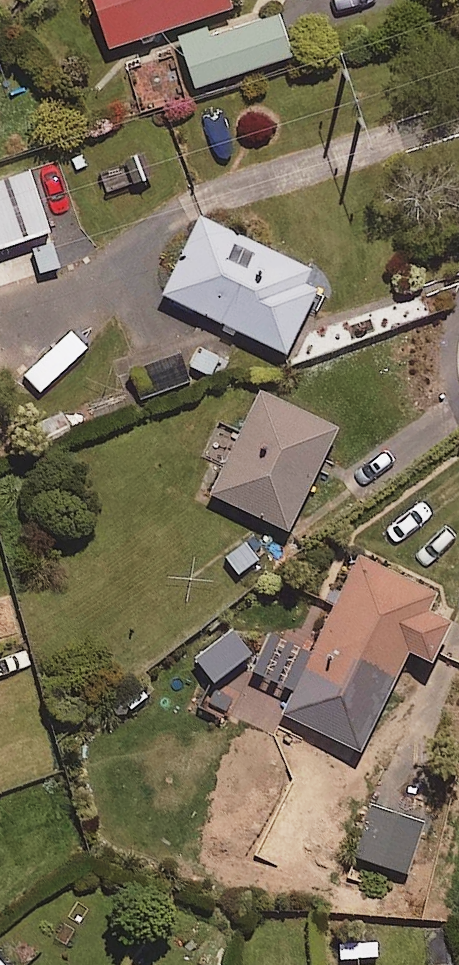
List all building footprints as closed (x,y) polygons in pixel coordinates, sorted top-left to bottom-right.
[(108,45),(229,9),(227,0),(95,0),(108,45)] [(292,55),(279,15),(209,37),(205,25),(179,34),(196,86),(292,55)] [(27,238),(39,277),(60,270),(41,209),(66,201),(54,163),(0,180),(0,247),(27,238)] [(323,276),(201,217),(164,294),(286,353),(323,276)] [(339,429),(263,390),(210,492),(286,531),(339,429)] [(311,595),(335,607),(283,713),(360,751),(410,650),(432,661),(451,623),(424,609),(433,590),(337,543),(311,595)] [(0,595),(0,645),(21,638),(6,593),(0,595)] [(247,655),(229,633),(196,659),(215,682),(247,655)] [(425,827),(373,806),(354,854),(406,875),(425,827)]
